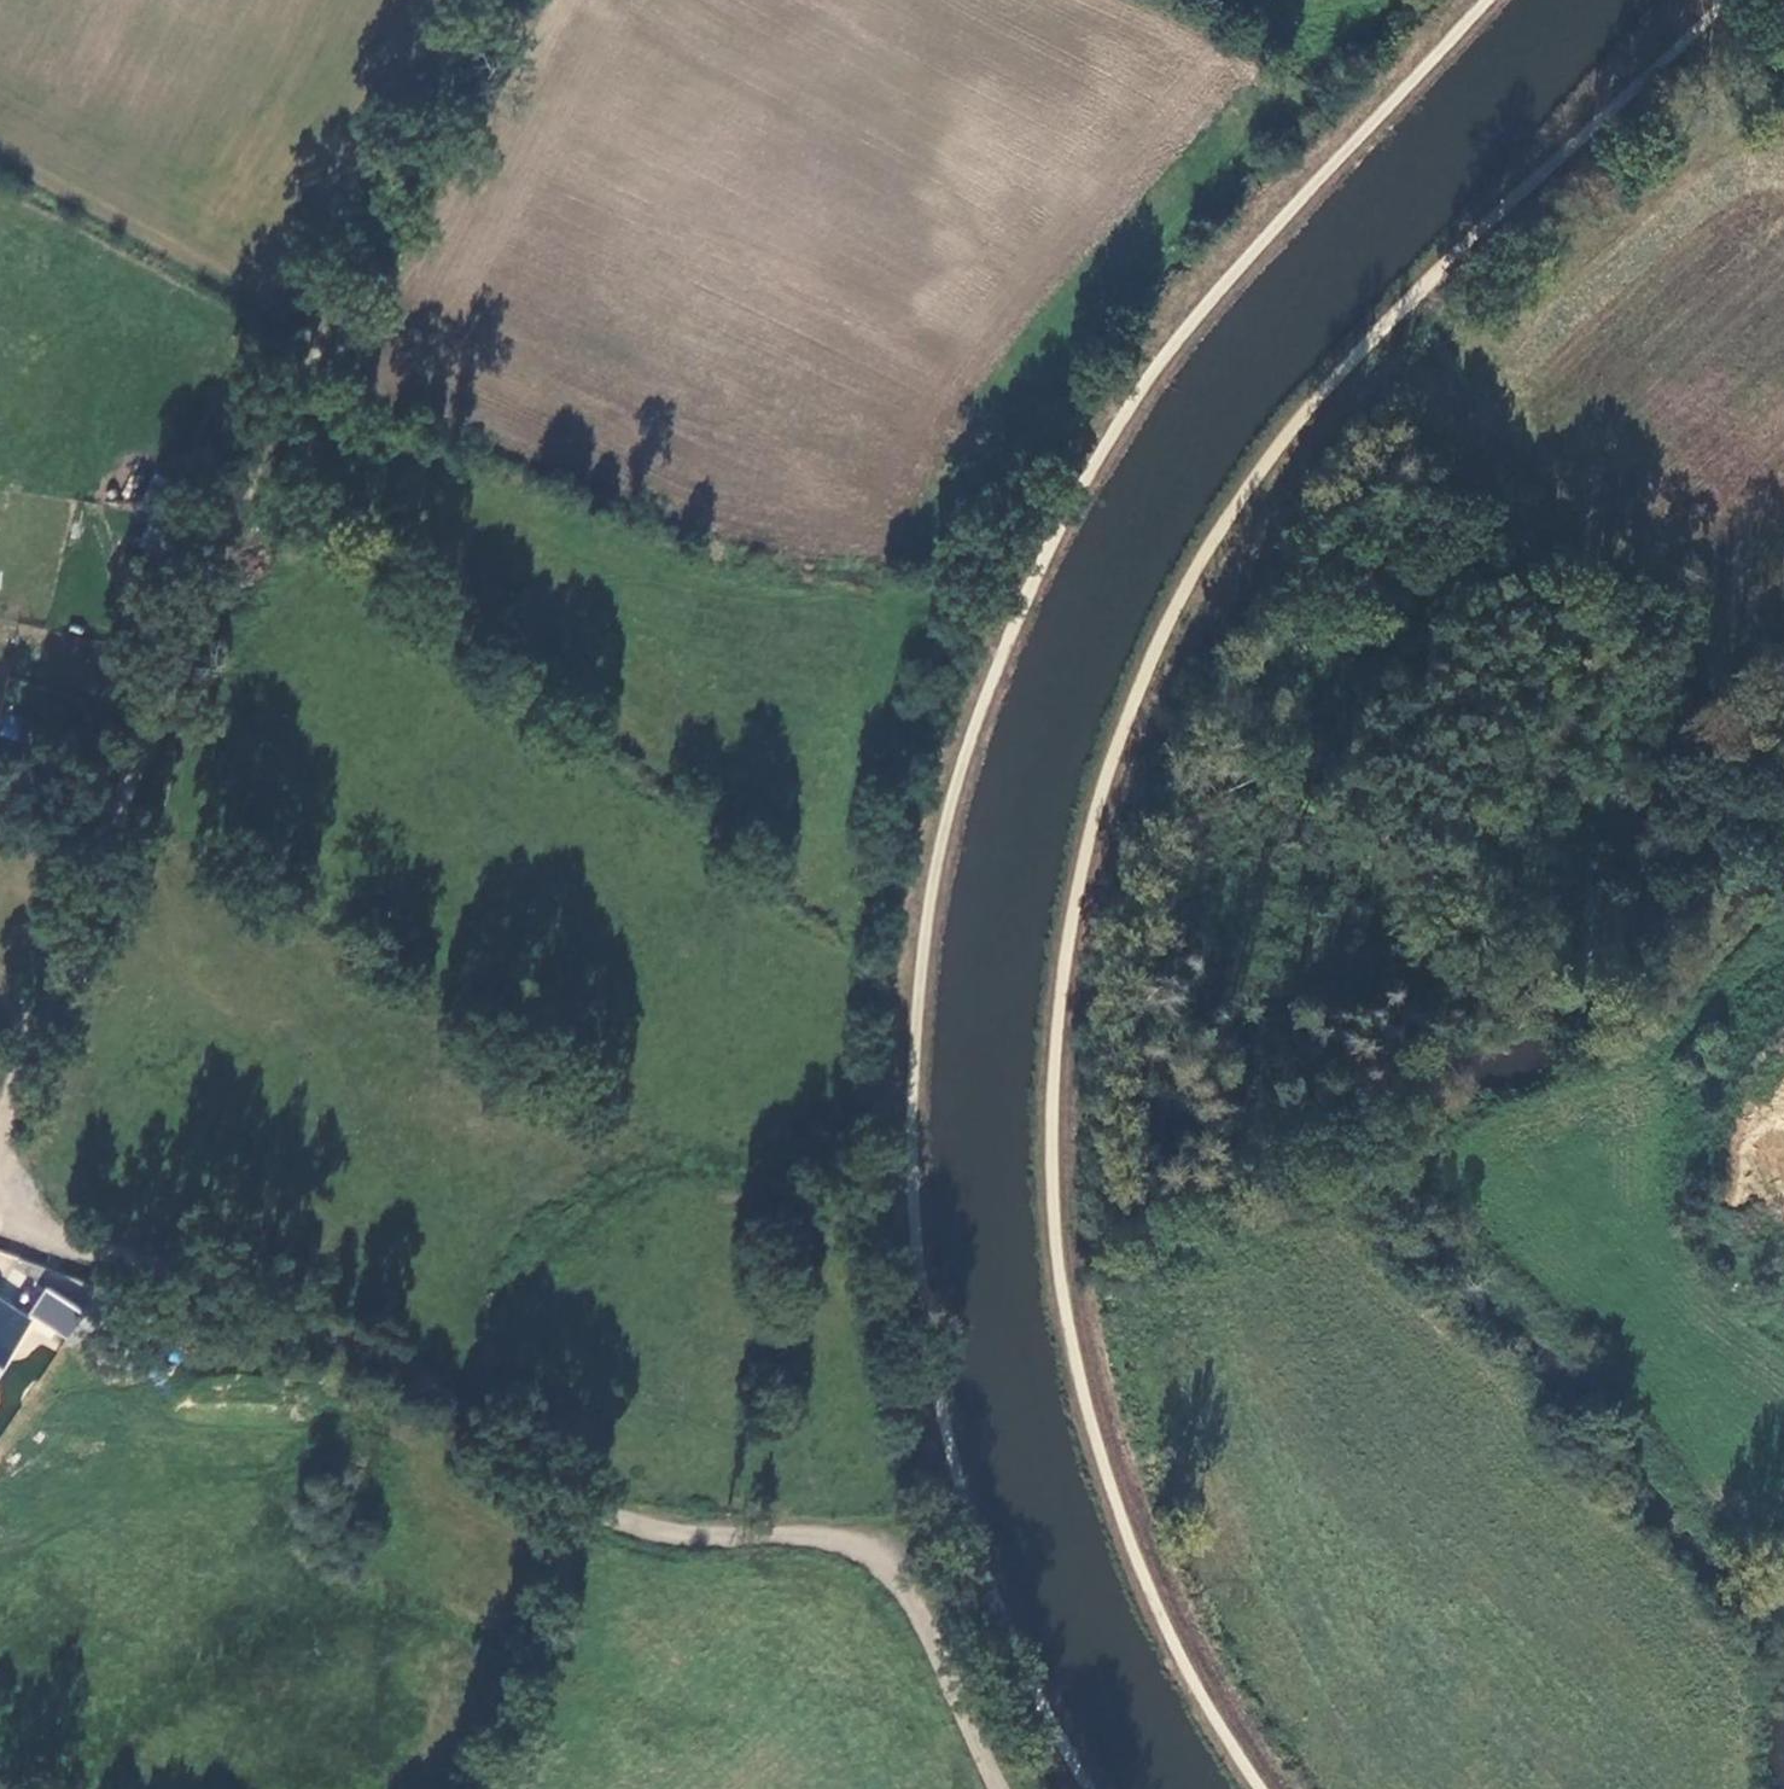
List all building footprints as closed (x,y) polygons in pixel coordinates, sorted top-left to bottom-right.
[(29,1313),(66,1338),(85,1311),(47,1286),(29,1313)] [(26,1328),(29,1322),(0,1305),(0,1365),(26,1328)] [(0,1365),(0,1398),(19,1410),(61,1347),(26,1328),(0,1365)]
